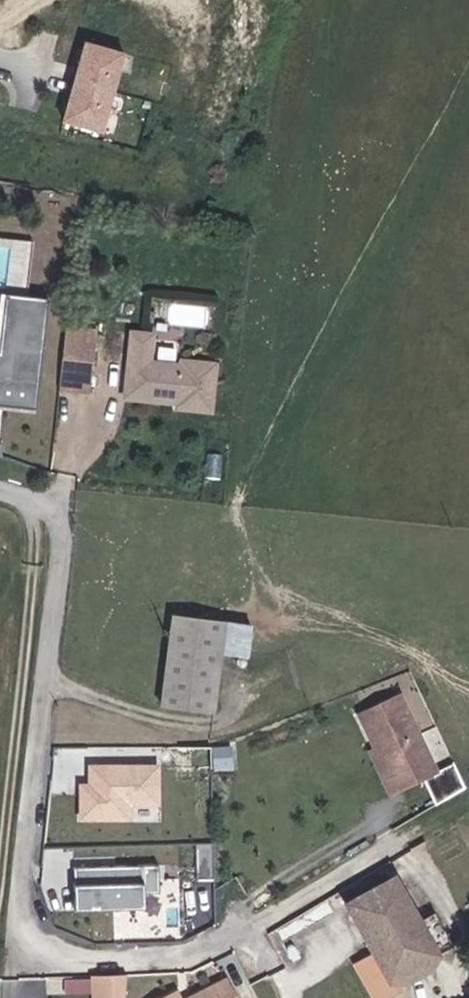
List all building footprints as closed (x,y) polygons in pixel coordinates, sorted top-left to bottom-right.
[(83,121),(104,42),(65,32),(44,111),(83,121)] [(19,390),(26,281),(0,279),(0,389),(19,390)] [(46,334),(76,337),(79,305),(49,303),(46,334)] [(194,384),(198,339),(165,336),(164,340),(132,337),(134,309),(114,308),(109,365),(128,367),(128,374),(161,377),(161,381),(194,384)] [(46,334),(42,366),(73,369),(76,337),(46,334)] [(197,683),(204,591),(151,588),(145,679),(197,683)] [(451,761),(438,767),(399,688),(351,711),(391,793),(424,777),(436,801),(463,787),(451,761)] [(215,738),(214,719),(197,720),(198,739),(215,738)] [(77,818),(130,819),(130,801),(160,802),(160,762),(86,760),(85,781),(77,780),(77,818)] [(132,804),(132,817),(161,817),(161,805),(132,804)] [(374,857),(326,885),(372,962),(387,953),(389,956),(402,948),(405,946),(403,943),(418,934),(399,901),(407,897),(401,888),(395,893),(374,857)] [(136,908),(136,890),(157,890),(158,865),(69,863),(68,906),(136,908)] [(227,986),(210,954),(176,972),(177,976),(168,982),(160,967),(130,982),(135,992),(128,996),(129,997),(203,997),(227,986)] [(125,974),(92,973),(92,997),(125,997),(125,974)]
